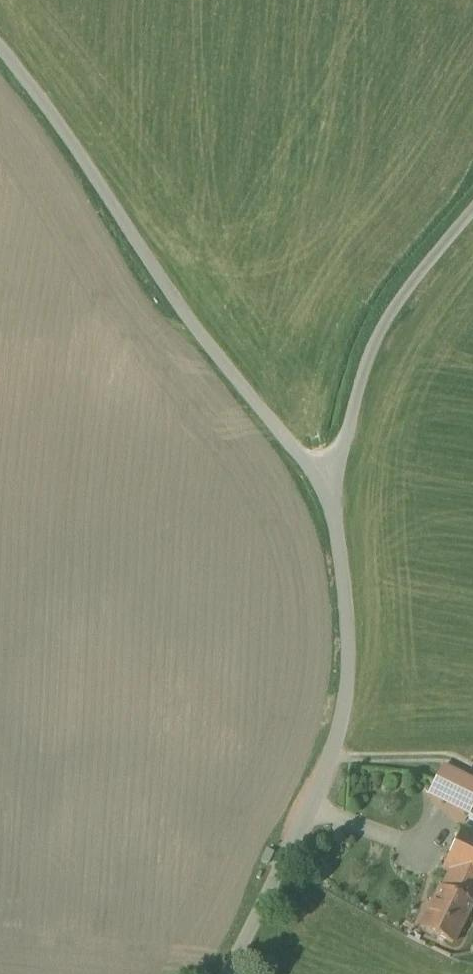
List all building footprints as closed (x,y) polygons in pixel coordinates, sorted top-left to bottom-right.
[(426,799),(467,820),(472,808),(472,782),(441,766),(426,799)] [(463,827),(415,924),(457,949),(472,917),(472,831),(463,827)]
